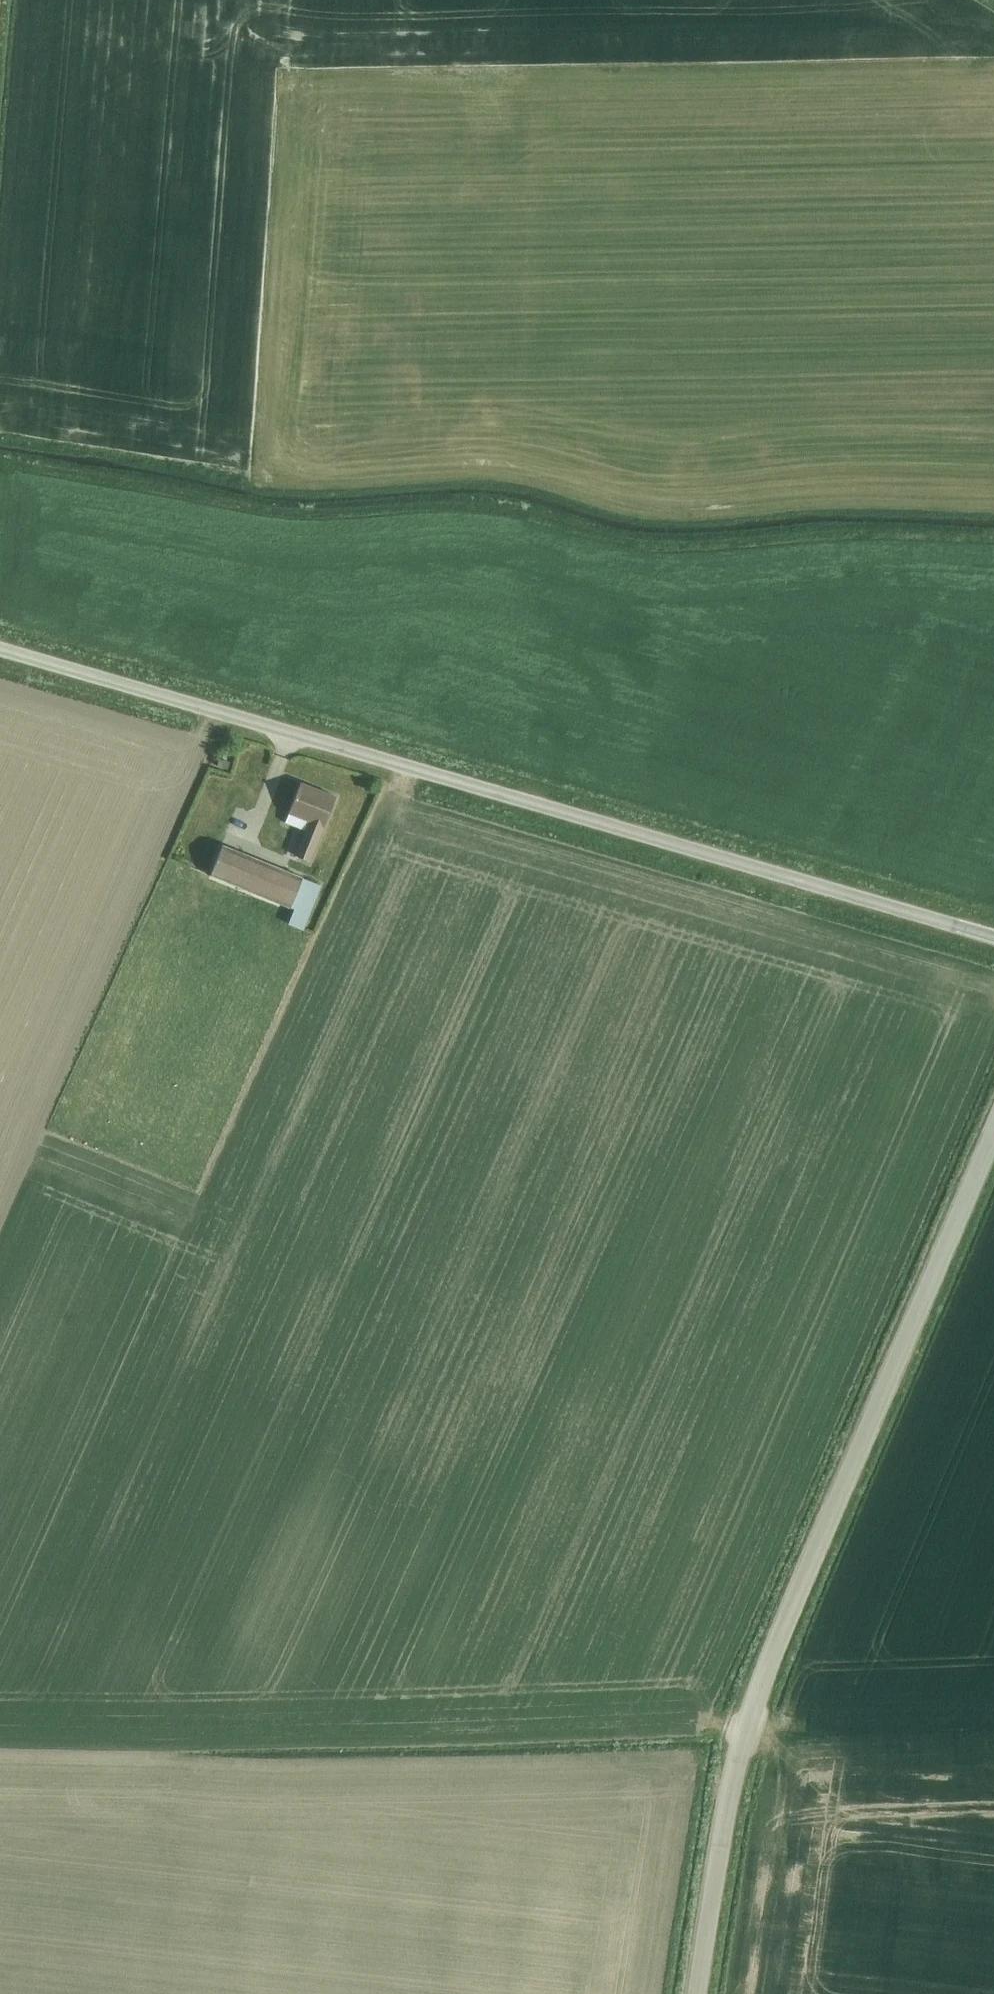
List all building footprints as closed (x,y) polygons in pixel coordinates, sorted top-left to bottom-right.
[(228,762),(219,759),(217,766),(226,769),(228,762)] [(334,796),(300,783),(284,822),(307,831),(298,855),(309,860),(334,796)] [(287,925),(301,931),(302,930),(320,885),(222,845),(210,875),(293,909),(287,925)]
